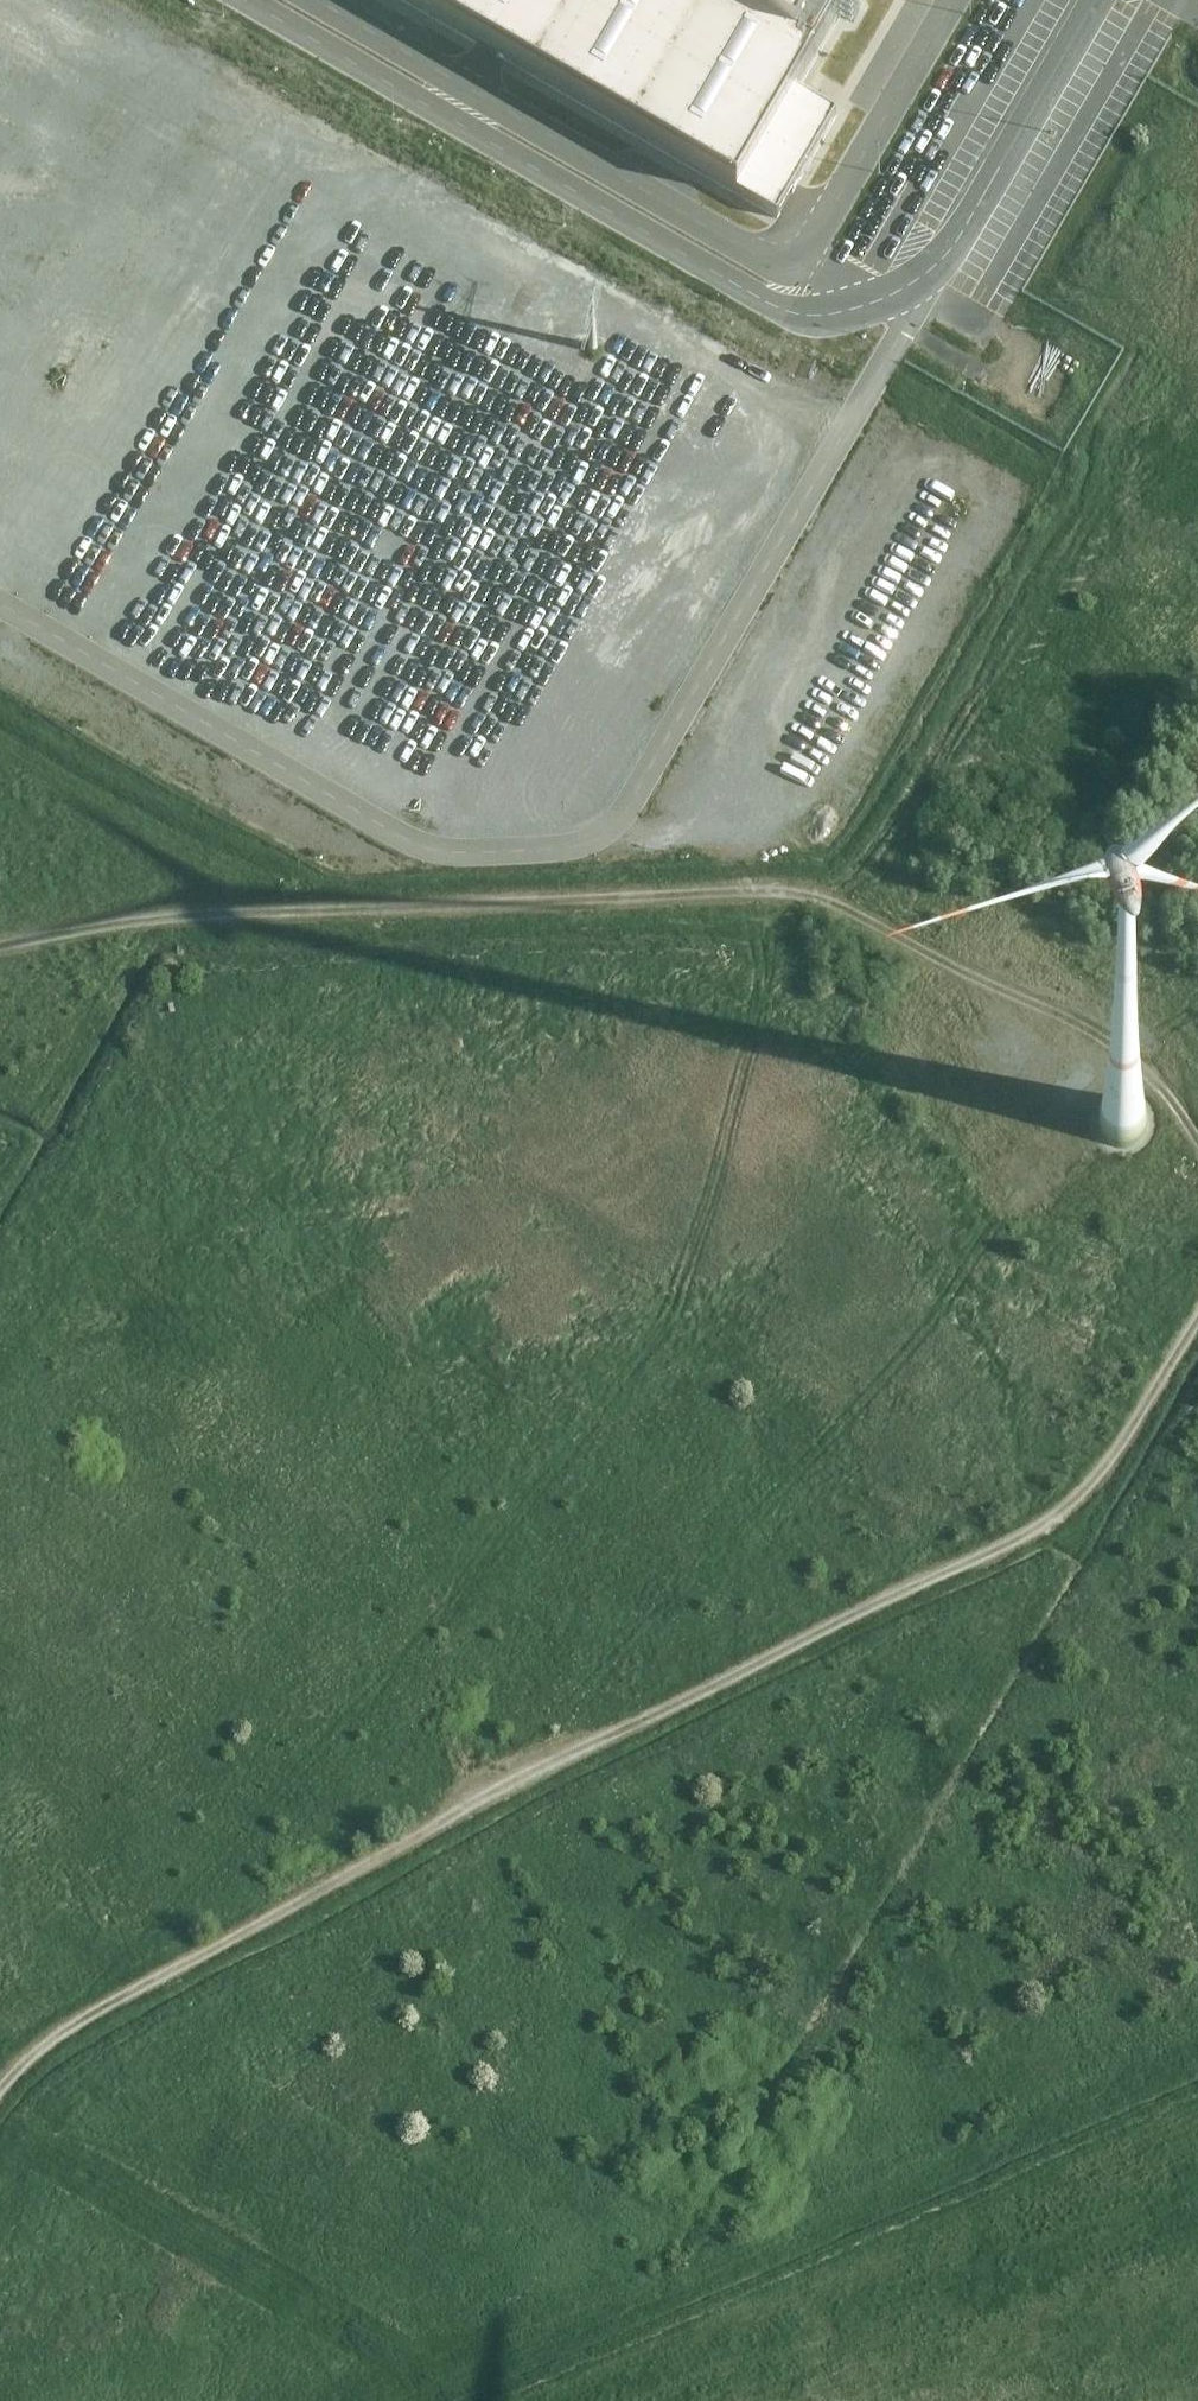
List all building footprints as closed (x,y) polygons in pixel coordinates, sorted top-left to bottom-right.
[(788,201),(841,111),(803,89),(855,0),(443,0),(788,201)]
